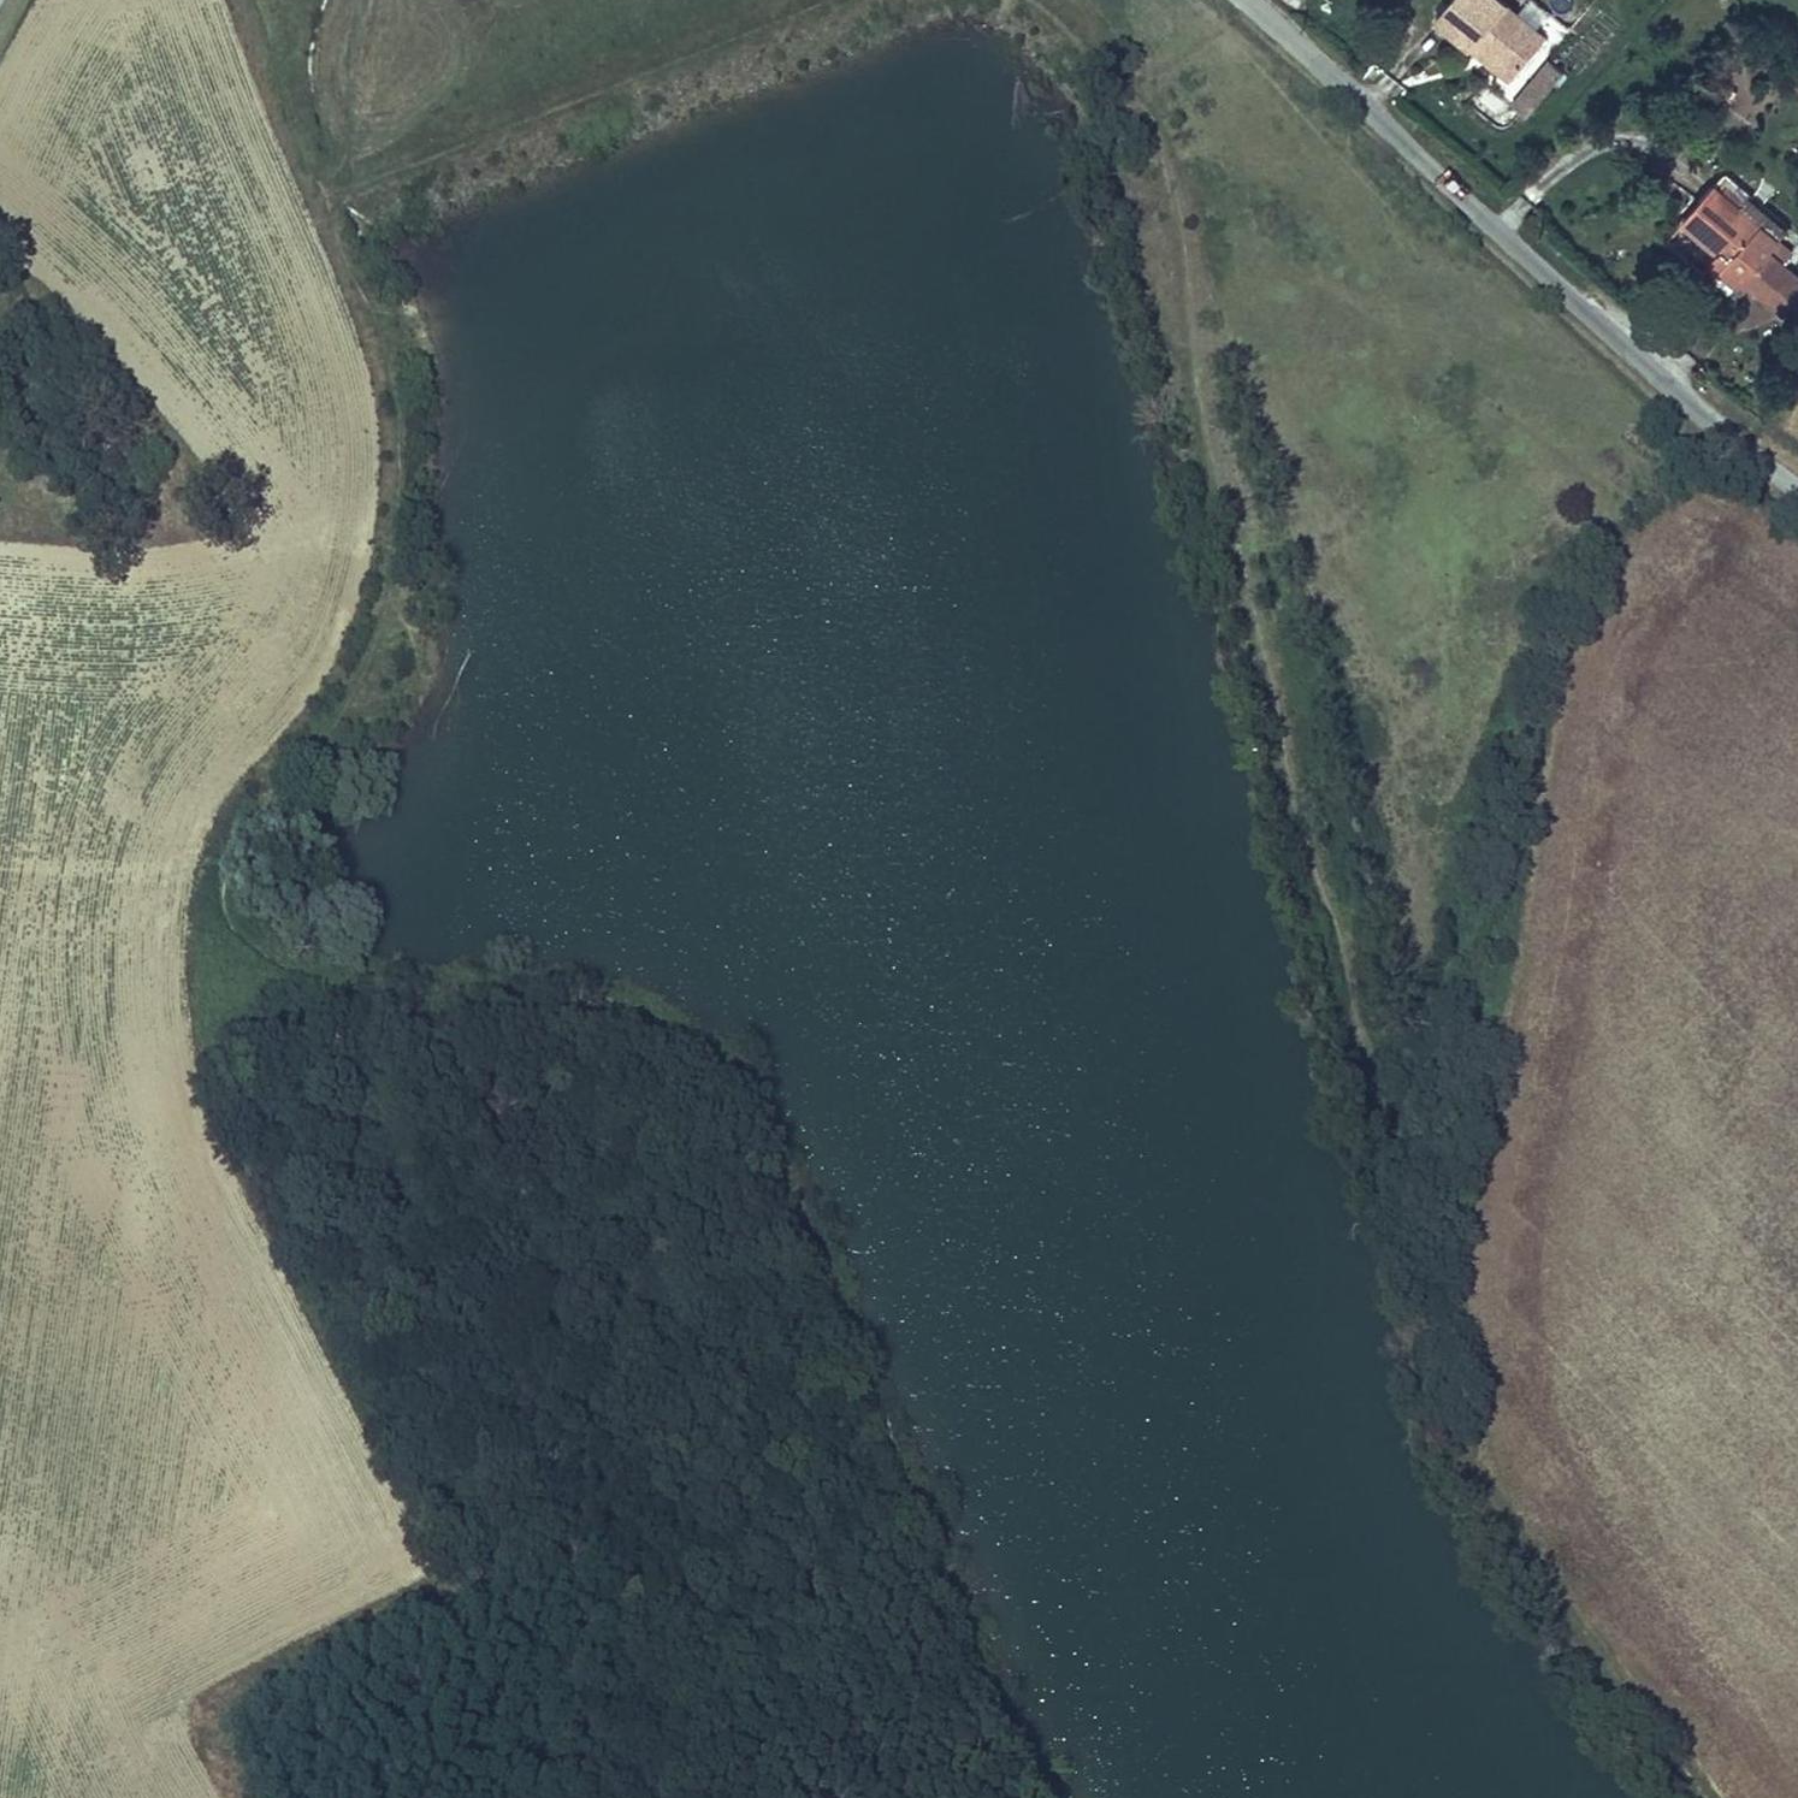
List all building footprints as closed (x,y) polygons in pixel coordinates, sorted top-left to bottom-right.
[(1515,0),(1445,0),(1433,15),(1510,78),(1560,16),(1540,0),(1523,0),(1520,4),(1515,0)] [(1578,56),(1561,42),(1512,100),(1528,113),(1578,56)] [(1797,301),(1797,265),(1779,248),(1792,235),(1786,229),(1793,221),(1756,187),(1747,197),(1714,166),(1674,208),(1719,251),(1706,264),(1734,290),(1745,278),(1785,315),(1797,301)]
